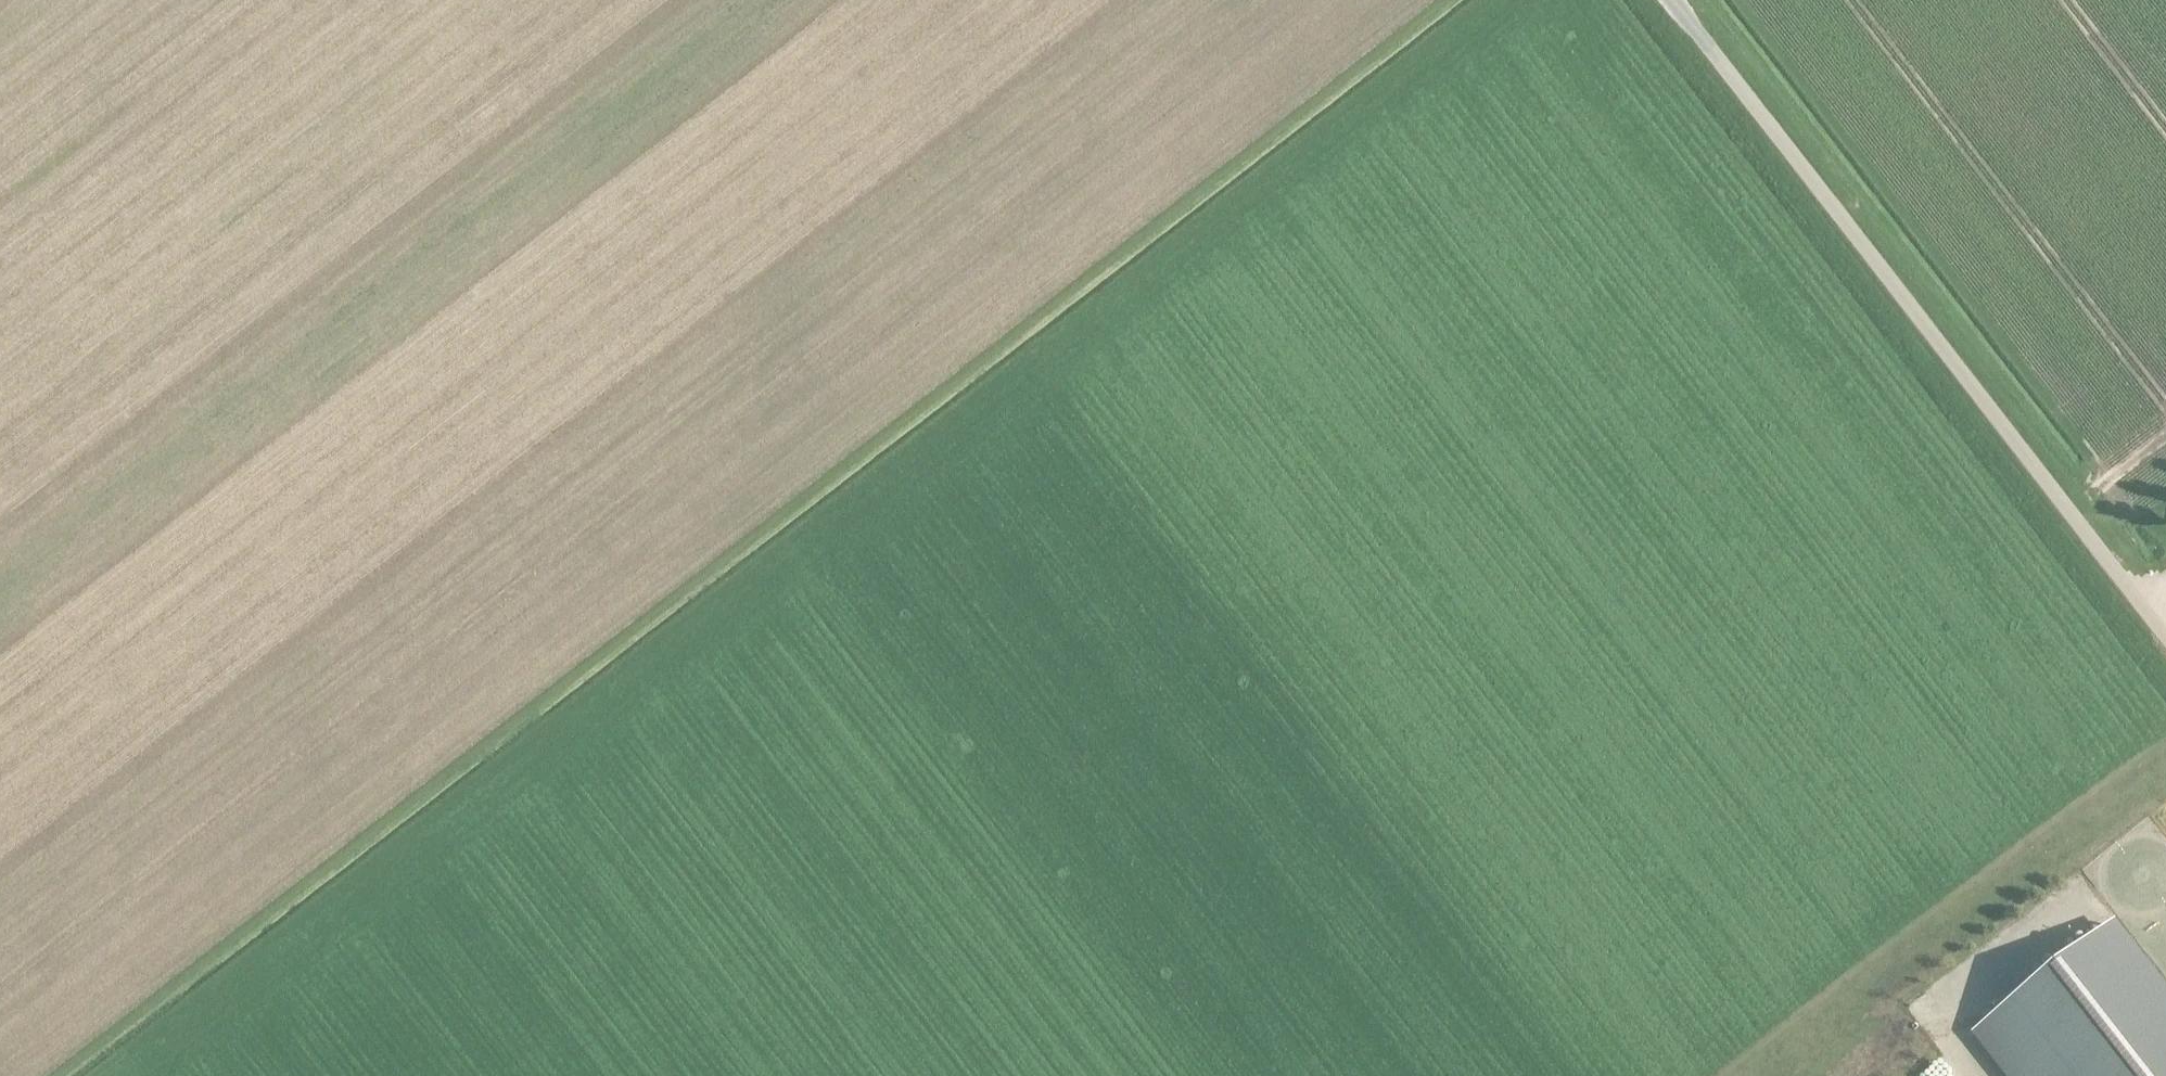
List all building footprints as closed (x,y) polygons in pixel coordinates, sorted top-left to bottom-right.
[(2108,929),(1975,1032),(2009,1075),(2165,1075),(2165,1004),(2108,929)]
